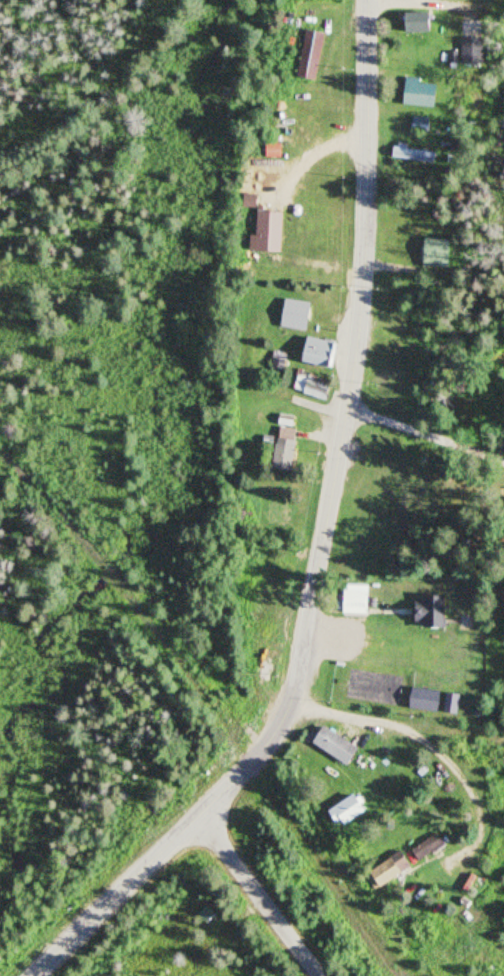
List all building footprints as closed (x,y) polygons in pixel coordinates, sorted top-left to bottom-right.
[(426,13),(427,33),(398,34),(398,14),(426,13)] [(301,30),(319,34),(310,80),(292,76),(301,30)] [(457,38),(482,38),(482,64),(457,64),(457,38)] [(432,85),(429,108),(397,105),(400,76),(416,78),(416,83),(432,85)] [(426,118),(425,132),(407,131),(407,117),(426,118)] [(433,153),(431,165),(386,158),(388,148),(392,149),(393,143),(403,144),(403,148),(433,153)] [(252,210),(265,210),(264,252),(251,251),(252,210)] [(445,240),(445,267),(418,268),(418,241),(445,240)] [(305,304),(301,331),(274,327),(278,299),(305,304)] [(332,337),(331,328),(319,329),(319,338),(332,337)] [(327,344),(321,368),(293,361),(299,337),(327,344)] [(282,354),(277,375),(263,372),(268,350),(282,354)] [(328,381),(322,401),(298,394),(304,374),(328,381)] [(274,413),(289,416),(287,427),(272,424),(274,413)] [(287,473),(265,469),(273,427),(294,430),(287,473)] [(365,587),(364,614),(337,613),(337,586),(365,587)] [(442,597),(441,626),(415,626),(415,597),(442,597)] [(435,691),(432,712),(404,708),(406,687),(435,691)] [(441,693),(456,695),(454,712),(439,711),(441,693)] [(315,723),(353,748),(342,766),(304,741),(315,723)] [(349,792),(361,810),(336,826),(334,821),(326,826),(317,812),(349,792)] [(406,850),(415,863),(441,845),(431,832),(406,850)] [(362,874),(372,889),(408,866),(397,850),(362,874)]
